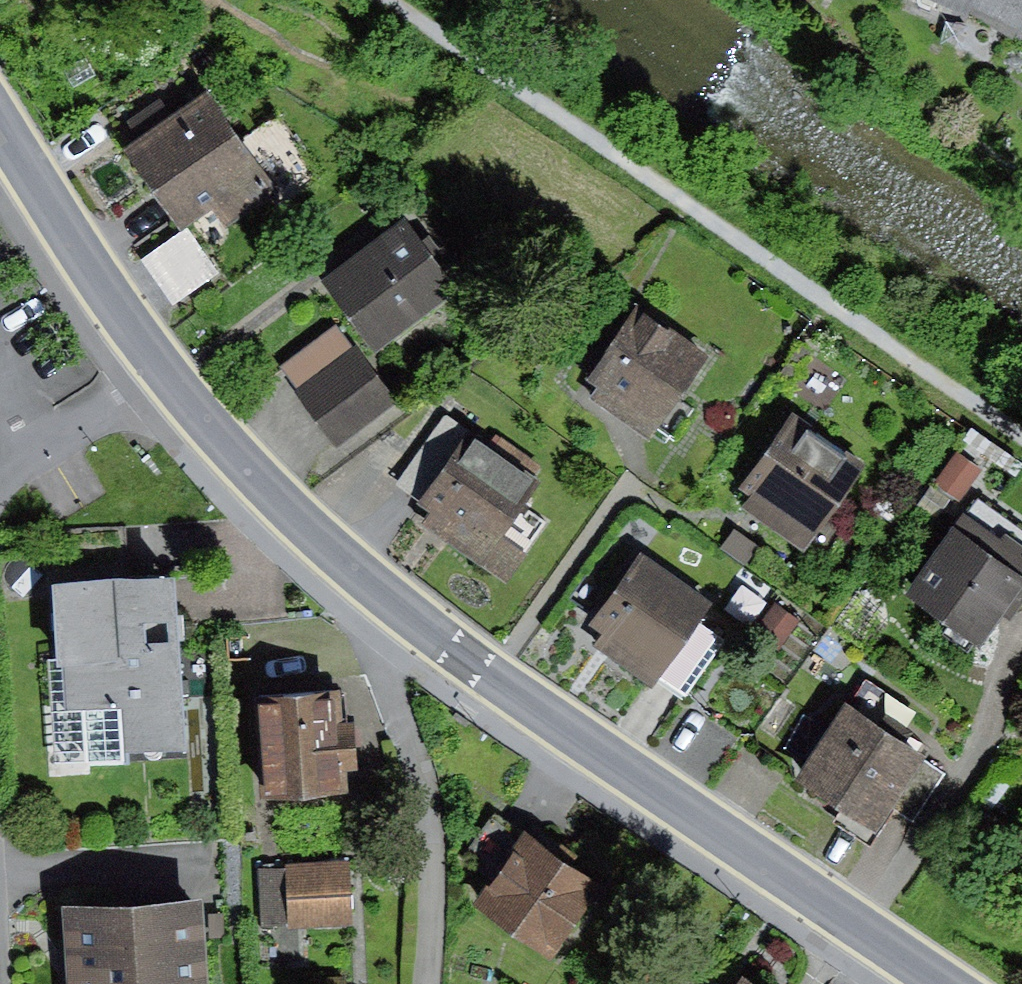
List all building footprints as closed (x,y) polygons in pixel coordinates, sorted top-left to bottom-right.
[(1021,42),(1021,0),(925,0),(1021,42)] [(212,93),(126,153),(182,234),(214,211),(227,230),(272,199),(279,209),(325,178),(278,111),(241,136),(212,93)] [(405,224),(324,285),(377,356),(457,294),(405,224)] [(188,233),(143,265),(173,307),(218,275),(188,233)] [(710,358),(638,309),(631,318),(615,307),(574,367),(590,378),(586,384),(595,390),(587,402),(649,444),(659,429),(675,440),(696,410),(680,400),(710,358)] [(335,325),(278,368),(337,446),(394,403),(335,325)] [(444,419),(400,484),(430,504),(473,439),(444,419)] [(863,475),(788,422),(733,499),(807,553),(863,475)] [(964,441),(1015,479),(1021,470),(1021,466),(972,430),(964,441)] [(541,486),(473,439),(430,504),(418,518),(507,581),(523,558),(501,542),(541,486)] [(983,471),(957,452),(933,485),(959,503),(983,471)] [(736,528),(721,548),(748,567),(763,547),(736,528)] [(952,532),(905,600),(980,653),(1021,594),(1021,581),(952,532)] [(710,607),(640,557),(590,628),(602,637),(594,648),(652,689),(658,681),(698,623),(710,607)] [(184,588),(65,591),(70,764),(189,760),(184,588)] [(800,620),(774,600),(750,631),(775,651),(800,620)] [(726,643),(698,623),(658,681),(686,700),(726,643)] [(902,702),(865,678),(795,782),(877,836),(894,810),(912,822),(943,776),(880,734),(902,702)] [(337,698),(254,705),(262,801),(348,794),(344,758),(360,756),(357,730),(340,732),(337,698)] [(612,892),(533,837),(486,905),(565,959),(612,892)] [(352,864),(259,867),(261,927),(354,924),(352,864)] [(70,919),(72,983),(201,983),(199,914),(70,919)]
